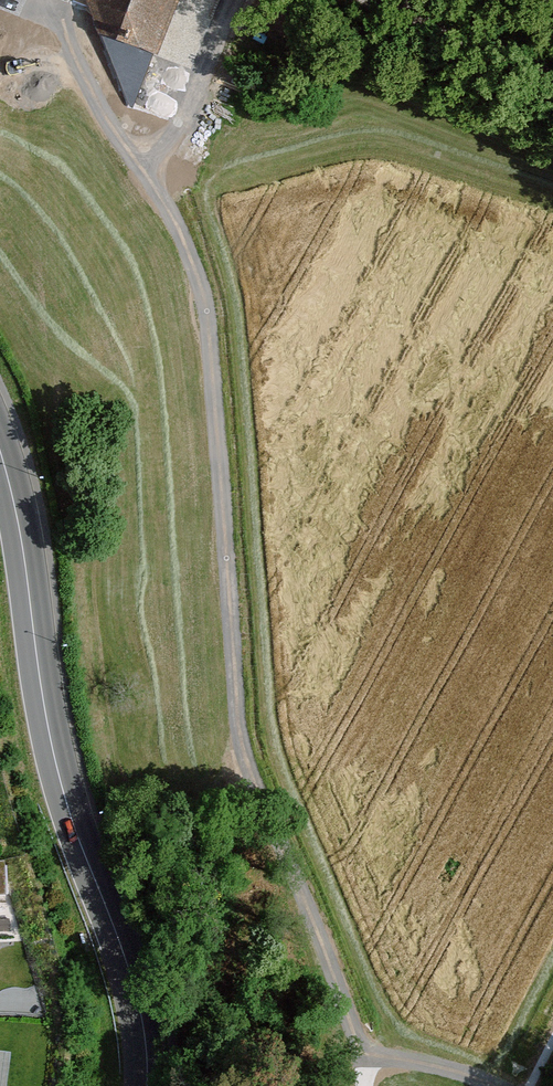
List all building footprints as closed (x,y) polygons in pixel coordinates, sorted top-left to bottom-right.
[(176,0),(88,0),(132,107),(176,0)] [(0,1052),(0,1085),(6,1085),(10,1054),(0,1052)]
